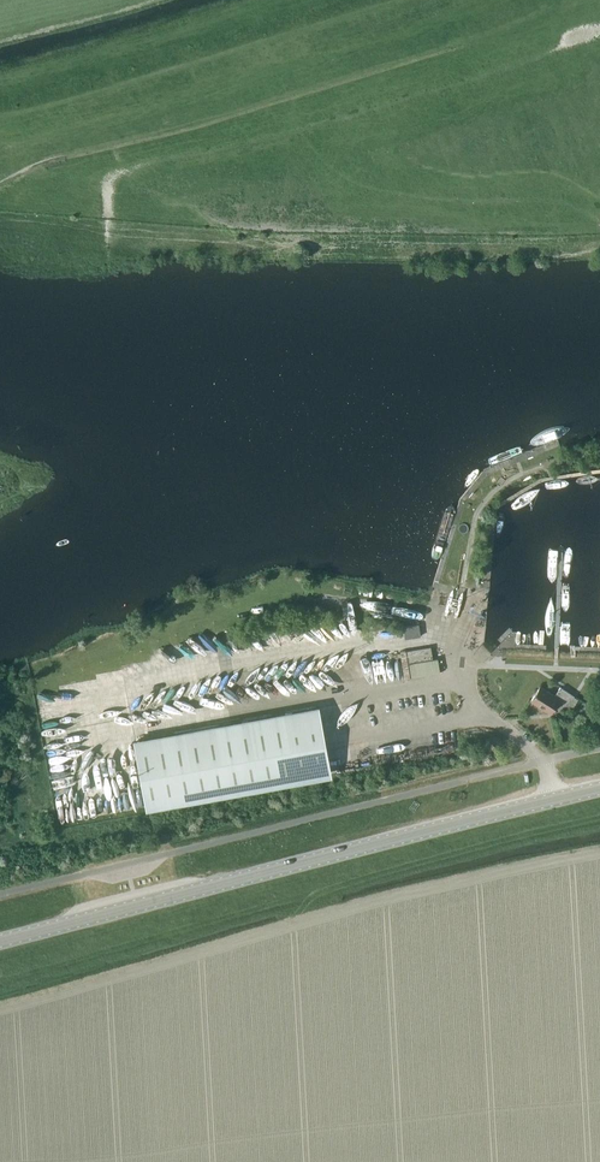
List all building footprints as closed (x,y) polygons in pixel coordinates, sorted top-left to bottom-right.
[(384,609),(410,615),(412,607),(386,601),(384,609)] [(403,626),(404,638),(420,636),(418,624),(403,626)] [(406,650),(408,662),(433,658),(430,646),(406,650)] [(568,704),(574,695),(560,687),(555,695),(540,686),(531,700),(550,712),(559,699),(568,704)] [(135,742),(147,806),(329,773),(317,709),(135,742)] [(144,870),(132,874),(134,879),(146,876),(144,870)]
